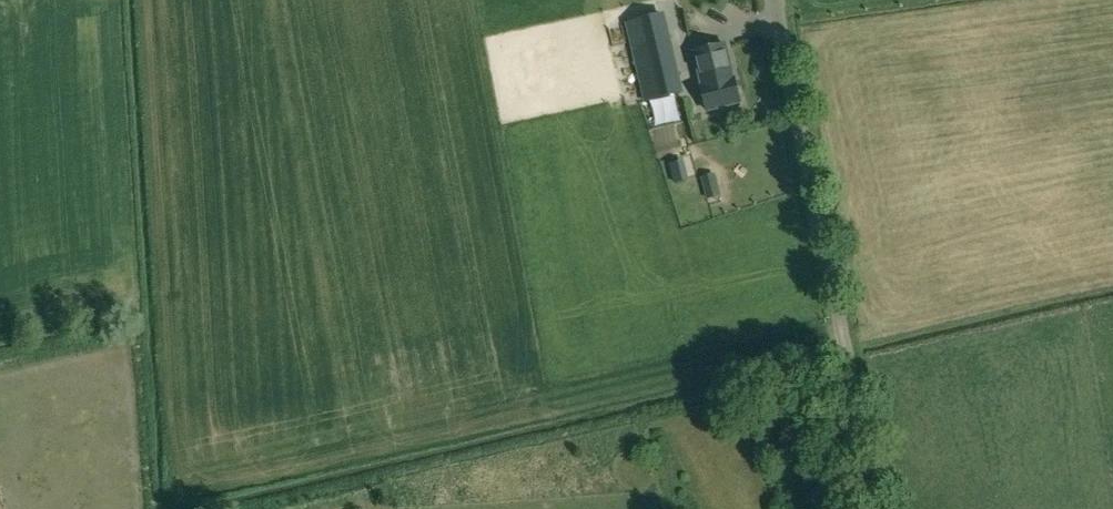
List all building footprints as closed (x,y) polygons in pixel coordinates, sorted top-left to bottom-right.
[(664,16),(628,24),(646,102),(682,93),(664,16)] [(733,80),(725,46),(695,54),(703,87),(702,87),(708,112),(740,104),(734,80),(733,80)] [(684,160),(670,164),(675,183),(689,179),(684,160)] [(715,176),(702,179),(708,199),(720,196),(715,176)]
